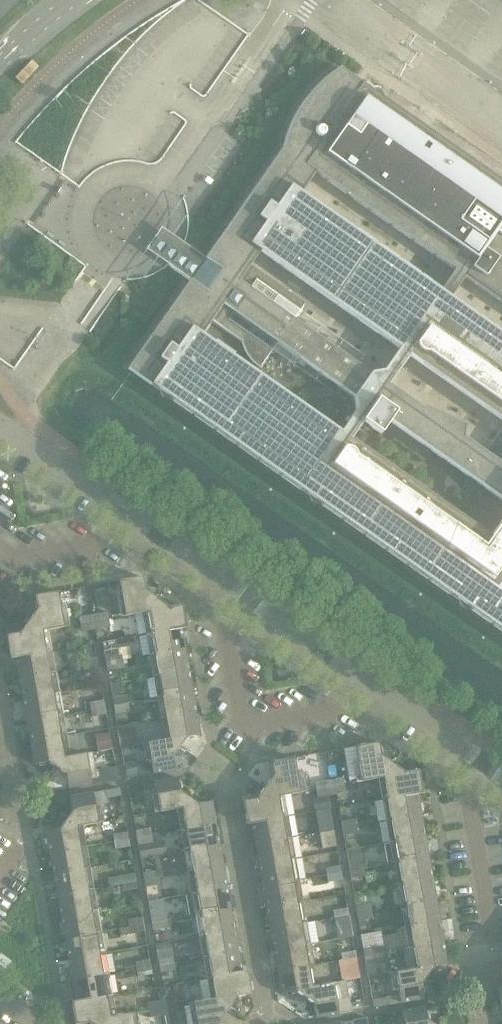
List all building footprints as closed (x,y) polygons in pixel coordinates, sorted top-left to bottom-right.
[(128,369),(131,371),(161,392),(161,394),(162,395),(163,397),(164,398),(165,399),(167,399),(168,400),(170,400),(172,400),(310,497),(311,498),(311,500),(312,501),(313,502),(315,503),(317,504),(318,505),(320,505),(321,504),(460,602),(460,603),(461,605),(462,606),(463,608),(465,609),(466,609),(468,609),(469,609),(470,609),(501,631),(501,181),(382,97),(382,96),(382,95),(380,93),(379,92),(378,91),(376,91),(375,90),(373,91),(340,68),(335,71),(331,75),(326,79),(321,83),(317,88),(313,92),(309,97),(305,102),(302,107),(298,112),(296,118),(293,123),(290,129),(288,134),(286,142),(284,148),(206,259),(184,244),(176,254),(169,265),(191,280),(128,369)] [(142,577),(119,581),(126,617),(136,615),(147,613),(157,599),(145,591),(142,577)] [(37,609),(29,622),(43,631),(64,628),(58,592),(35,596),(37,609)] [(147,613),(136,615),(140,635),(151,633),(181,628),(181,629),(186,628),(182,605),(169,607),(157,599),(147,613)] [(108,613),(94,615),(95,622),(109,620),(108,613)] [(80,617),(81,625),(95,622),(94,615),(80,617)] [(109,620),(95,622),(96,629),(110,627),(109,620)] [(11,659),(16,658),(16,657),(46,652),(43,631),(29,622),(21,633),(7,636),(11,659)] [(95,622),(81,625),(82,632),(96,629),(95,622)] [(181,628),(151,633),(155,655),(185,649),(181,629),(181,628)] [(119,649),(104,651),(107,663),(121,661),(119,649)] [(185,649),(155,655),(158,676),(189,671),(185,649)] [(16,657),(16,658),(20,679),(50,673),(46,652),(16,657)] [(83,660),(84,667),(98,665),(97,658),(83,660)] [(121,661),(107,663),(108,670),(122,668),(121,661)] [(98,665),(84,667),(85,674),(99,672),(98,665)] [(189,671),(158,676),(162,697),(192,692),(189,671)] [(50,673),(20,679),(24,700),(54,695),(50,673)] [(123,683),(110,685),(113,699),(119,698),(119,695),(124,694),(123,683)] [(192,692),(162,697),(166,719),(196,713),(192,692)] [(54,695),(24,700),(27,721),(58,716),(54,695)] [(113,699),(114,706),(128,703),(127,696),(119,698),(113,699)] [(90,703),(91,710),(105,707),(104,700),(90,703)] [(128,703),(114,706),(115,713),(129,711),(128,703)] [(105,707),(91,710),(93,717),(107,715),(105,707)] [(196,713),(166,719),(169,739),(180,747),(186,738),(200,735),(196,713)] [(58,716),(27,721),(31,742),(61,737),(58,716)] [(131,730),(119,733),(120,741),(121,746),(121,747),(134,745),(131,730)] [(61,737),(31,742),(35,765),(48,762),(57,768),(65,758),(61,737)] [(148,743),(153,774),(176,770),(174,756),(180,747),(169,739),(148,743)] [(97,745),(99,752),(113,749),(112,742),(97,745)] [(378,743),(355,747),(362,782),(383,778),(393,765),(381,756),(378,743)] [(65,758),(57,768),(67,775),(69,789),(92,784),(87,754),(65,758)] [(294,758),(271,762),(273,775),(265,787),(279,797),(300,793),(294,758)] [(136,762),(125,764),(128,777),(138,775),(138,774),(137,770),(136,765),(136,762)] [(393,765),(383,778),(387,799),(418,794),(418,795),(423,794),(419,771),(405,773),(393,765)] [(178,778),(155,782),(160,813),(182,809),(190,798),(180,791),(178,778)] [(344,778),(330,781),(331,788),(345,785),(344,778)] [(316,783),(317,790),(331,788),(330,781),(316,783)] [(144,792),(143,784),(129,787),(130,794),(144,792)] [(345,785),(331,788),(332,795),(346,792),(345,785)] [(247,825),(252,824),(252,823),(282,817),(279,797),(265,787),(257,799),(243,801),(247,825)] [(120,788),(106,791),(107,798),(121,796),(120,788)] [(331,788),(317,790),(318,797),(328,796),(332,795),(331,788)] [(73,810),(66,820),(77,827),(99,823),(94,793),(70,797),(73,810)] [(418,794),(387,799),(391,821),(421,815),(418,795),(418,794)] [(318,797),(314,798),(317,812),(330,809),(328,796),(318,797)] [(190,798),(182,809),(185,829),(216,824),(212,802),(198,804),(190,798)] [(421,815),(391,821),(394,842),(425,837),(421,815)] [(252,823),(252,824),(256,844),(286,839),(282,817),(252,823)] [(341,822),(343,829),(357,827),(355,819),(341,822)] [(47,831),(51,853),(81,848),(77,827),(66,820),(60,829),(47,831)] [(319,826),(320,833),(334,830),(333,823),(319,826)] [(216,824),(185,829),(189,851),(219,845),(216,824)] [(357,827),(343,829),(344,836),(358,833),(357,827)] [(136,831),(138,838),(152,835),(150,828),(136,831)] [(334,830),(320,833),(321,840),(335,837),(334,830)] [(114,835),(115,842),(129,839),(128,832),(114,835)] [(152,835),(138,838),(139,845),(153,842),(152,835)] [(394,842),(386,843),(390,865),(398,863),(429,858),(425,837),(394,842)] [(129,839),(115,842),(116,849),(130,846),(129,839)] [(286,839),(256,844),(259,865),(290,860),(286,839)] [(219,845),(189,851),(193,872),(223,867),(219,845)] [(81,848),(51,853),(54,874),(85,869),(81,848)] [(429,858),(398,863),(402,884),(433,879),(429,858)] [(290,860),(259,865),(263,887),(294,881),(290,860)] [(349,864),(350,872),(364,869),(363,862),(349,864)] [(326,868),(327,875),(341,873),(340,866),(326,868)] [(223,867),(193,872),(197,893),(227,888),(223,867)] [(85,869),(54,874),(58,896),(88,890),(85,869)] [(364,869),(350,872),(351,878),(366,876),(364,869)] [(144,873),(145,880),(159,878),(158,871),(144,873)] [(341,873),(327,875),(329,882),(343,880),(341,873)] [(121,877),(122,884),(136,882),(135,875),(121,877)] [(159,878),(145,880),(146,887),(160,885),(159,878)] [(433,879),(402,884),(406,906),(436,900),(433,879)] [(294,881),(263,887),(267,908),(297,903),(294,881)] [(136,882),(122,884),(123,891),(138,889),(136,882)] [(197,893),(187,895),(191,916),(200,914),(230,909),(227,888),(197,893)] [(88,890),(58,896),(62,917),(92,912),(88,890)] [(436,900),(406,906),(409,927),(440,922),(436,900)] [(297,903),(267,908),(271,929),(301,924),(297,903)] [(356,907),(358,914),(372,912),(371,904),(356,907)] [(334,911),(335,918),(349,915),(348,908),(334,911)] [(230,909),(200,914),(204,936),(234,930),(230,909)] [(92,912),(62,917),(65,938),(96,933),(92,912)] [(372,912),(358,914),(359,921),(373,918),(372,912)] [(151,916),(153,923),(167,920),(165,913),(151,916)] [(349,915),(335,918),(336,925),(350,922),(349,915)] [(128,920),(130,927),(144,924),(143,917),(128,920)] [(167,920),(153,923),(154,930),(168,928),(167,920)] [(440,922),(409,927),(413,948),(444,943),(440,922)] [(144,924),(130,927),(131,934),(145,932),(144,924)] [(301,924),(271,929),(274,950),(305,945),(301,924)] [(234,930),(204,936),(208,957),(238,952),(234,930)] [(96,933),(65,938),(69,959),(100,954),(96,933)] [(169,933),(158,935),(160,944),(170,942),(169,933)] [(413,948),(405,950),(409,970),(417,969),(428,976),(434,967),(448,965),(444,943),(413,948)] [(305,945),(274,950),(278,972),(309,966),(305,945)] [(364,949),(365,957),(379,954),(378,947),(364,949)] [(341,953),(342,961),(356,958),(355,951),(341,953)] [(238,952),(208,957),(212,978),(242,973),(241,972),(238,952)] [(100,954),(69,959),(73,981),(103,975),(100,954)] [(379,954),(365,957),(366,963),(381,961),(379,954)] [(1,955),(0,957),(0,965),(6,969),(11,962),(1,955)] [(159,958),(160,965),(174,963),(173,956),(159,958)] [(356,958),(342,961),(344,967),(358,965),(356,958)] [(136,962),(137,970),(151,967),(150,960),(136,962)] [(174,963),(160,965),(161,973),(175,970),(174,963)] [(309,966),(278,972),(282,994),(296,992),(305,998),(312,987),(309,966)] [(151,967),(137,970),(138,977),(153,974),(151,967)] [(395,972),(401,1003),(424,999),(421,985),(428,976),(417,969),(409,970),(395,972)] [(242,973),(212,978),(215,999),(229,1008),(237,997),(251,994),(246,971),(241,972),(242,973)] [(103,975),(73,981),(77,1001),(77,1002),(107,997),(103,975)] [(334,983),(312,987),(305,998),(314,1004),(316,1018),(365,1009),(364,1002),(338,1006),(334,983)] [(77,1001),(72,1002),(75,1023),(83,1023),(89,1023),(91,1023),(106,1023),(111,1017),(107,997),(77,1002),(77,1001)] [(374,1008),(388,1005),(387,998),(373,1000),(374,1008)] [(176,999),(162,1001),(163,1008),(177,1006),(176,999)] [(197,1023),(221,1023),(221,1021),(229,1008),(215,999),(194,1003),(197,1023)] [(148,1004),(149,1011),(163,1008),(162,1001),(148,1004)] [(177,1006),(163,1008),(164,1015),(178,1013),(177,1006)] [(163,1008),(149,1011),(150,1018),(164,1015),(163,1008)] [(402,1012),(404,1023),(432,1023),(428,1021),(425,1008),(402,1012)] [(106,1023),(134,1023),(132,1014),(111,1017),(106,1023)]
